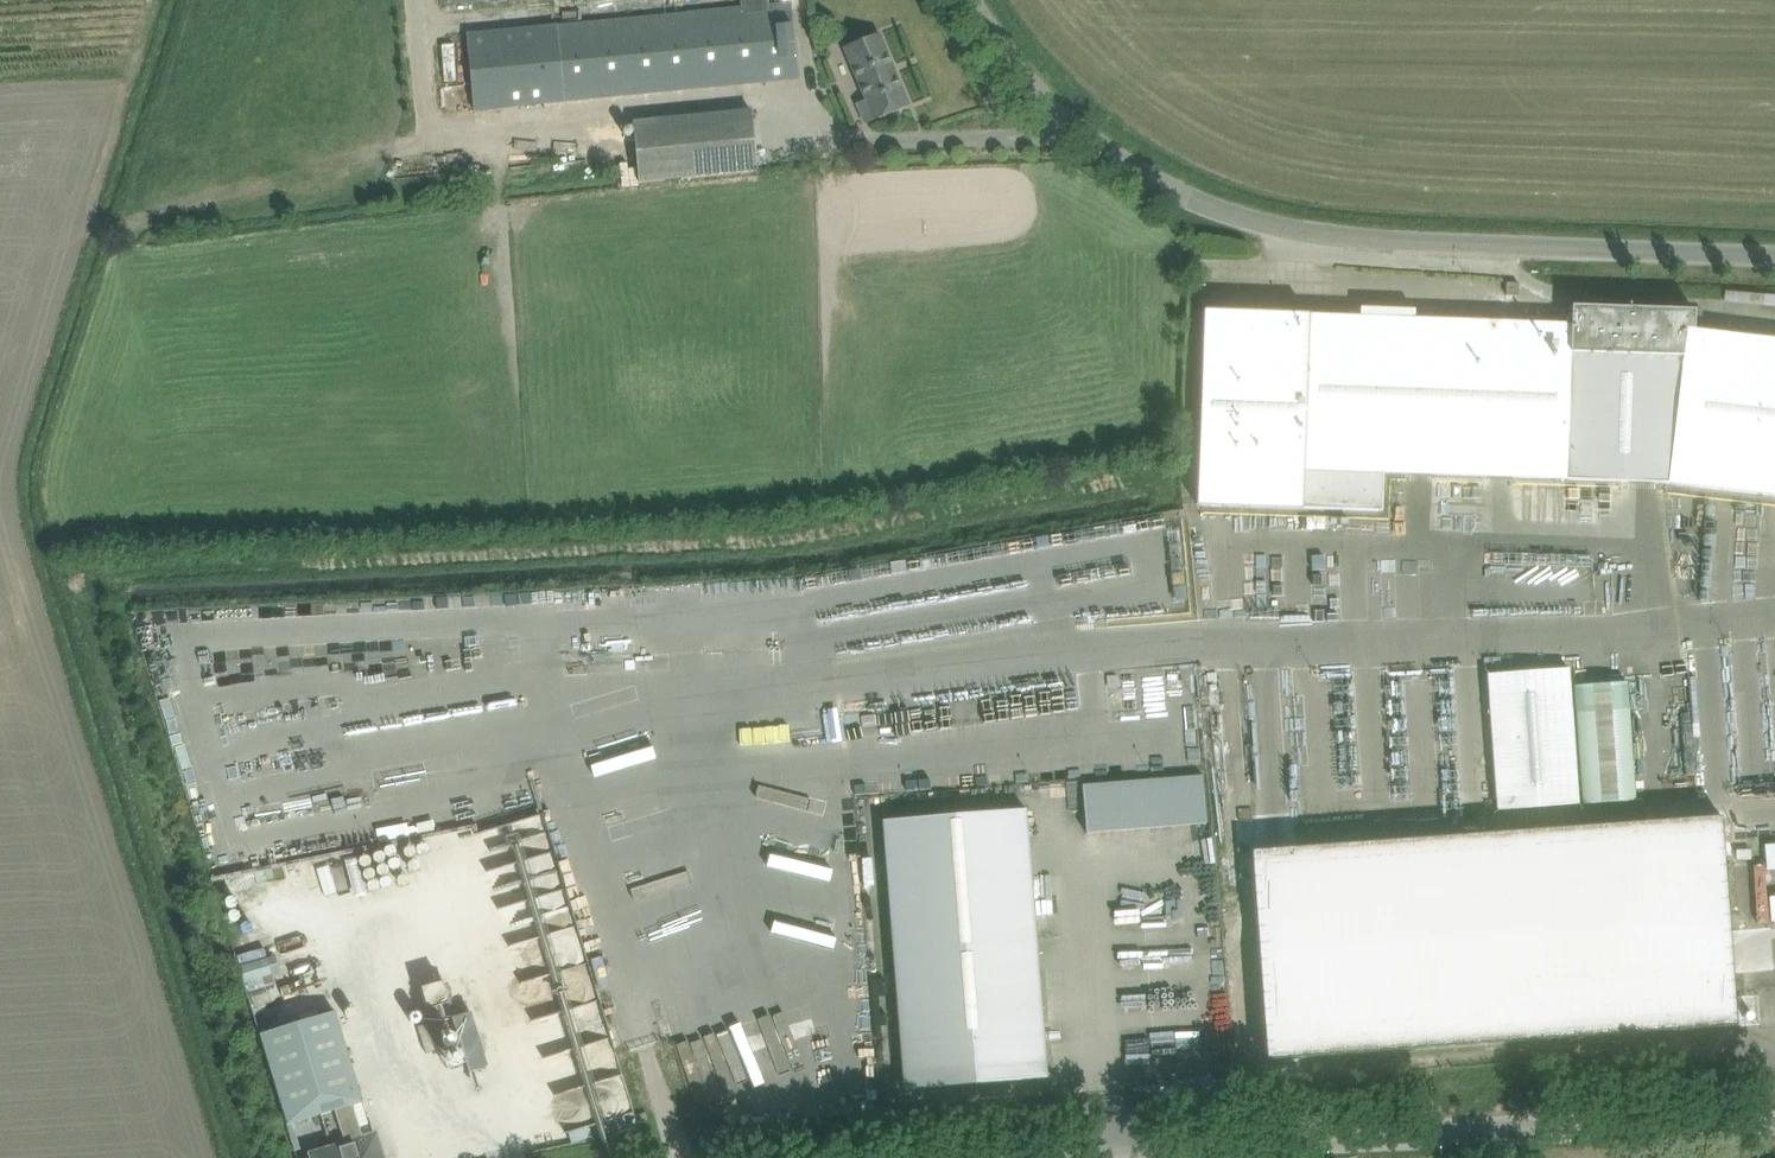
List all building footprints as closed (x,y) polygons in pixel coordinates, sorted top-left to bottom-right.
[(473,109),(563,100),(797,78),(790,2),(768,4),(768,0),(740,0),(740,7),(466,33),(473,109)] [(879,33),(844,47),(865,99),(873,119),(908,104),(879,33)] [(633,120),(639,183),(757,172),(751,109),(633,120)] [(1506,294),(1518,295),(1518,282),(1506,282),(1506,294)] [(1569,351),(1682,355),(1667,483),(1774,495),(1774,339),(1694,329),(1695,309),(1571,305),(1570,324),(1414,318),(1415,310),(1359,308),(1359,316),(1307,314),(1204,311),(1197,504),(1380,510),(1381,472),(1565,479),(1565,478),(1569,351)] [(1486,673),(1496,808),(1578,802),(1568,667),(1486,673)] [(1573,685),(1575,707),(1582,802),(1635,798),(1628,704),(1626,681),(1573,685)] [(1206,823),(1203,775),(1082,784),(1086,833),(1206,823)] [(1047,1077),(1026,808),(883,820),(904,1089),(1047,1077)] [(578,960),(590,957),(549,812),(489,829),(498,859),(490,861),(504,909),(542,899),(556,946),(572,942),(578,960)] [(1720,813),(1249,850),(1266,1060),(1737,1023),(1720,813)] [(1764,844),(1766,868),(1774,867),(1774,843),(1764,844)] [(266,957),(240,965),(244,981),(271,973),(266,957)] [(315,1157),(380,1157),(373,1137),(364,1140),(352,1104),(362,1101),(335,1010),(260,1033),(287,1124),(320,1114),(331,1150),(314,1155),(315,1157)] [(412,1035),(442,1034),(442,1017),(411,1018),(412,1035)]
